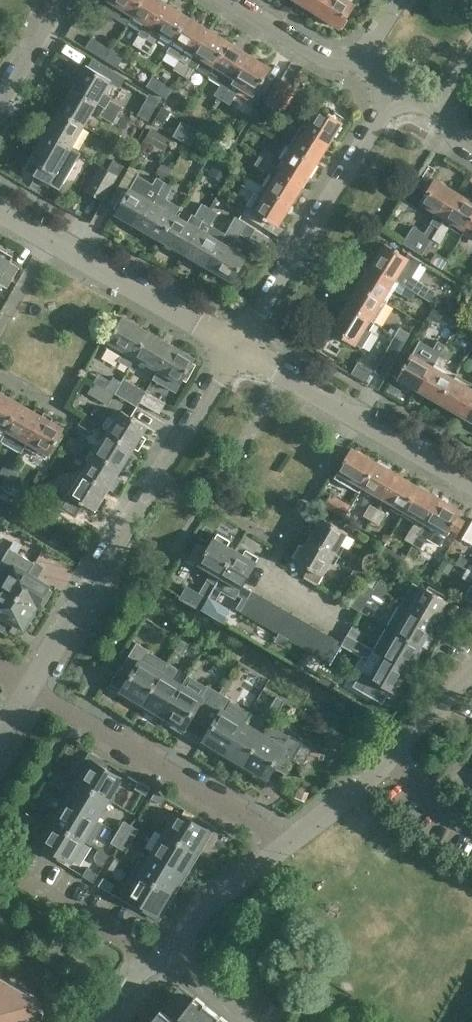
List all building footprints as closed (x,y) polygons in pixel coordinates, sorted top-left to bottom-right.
[(128,23),(142,0),(110,0),(109,1),(125,11),(120,18),(128,23)] [(153,29),(168,4),(161,0),(142,0),(128,23),(140,30),(132,43),(141,49),(148,38),(153,29)] [(318,14),(326,0),(298,0),(298,1),(318,14)] [(318,14),(339,26),(344,18),(347,19),(356,4),(353,3),(354,0),(326,0),(318,14)] [(153,29),(173,41),(188,17),(168,4),(153,29)] [(189,64),(193,57),(209,30),(188,17),(173,41),(168,51),(180,59),(173,70),(182,75),(189,64)] [(209,30),(193,57),(213,70),(229,42),(209,30)] [(85,48),(105,60),(111,49),(92,38),(85,48)] [(155,42),(148,38),(141,49),(148,53),(155,42)] [(215,95),(222,99),(249,55),(229,42),(213,70),(209,76),(221,85),(215,95)] [(249,55),(222,99),(230,104),(243,84),(255,92),(270,68),(249,55)] [(86,66),(73,89),(97,104),(105,108),(117,116),(122,107),(112,101),(114,97),(105,91),(111,80),(119,84),(124,77),(94,59),(89,68),(86,66)] [(152,76),(148,84),(167,93),(171,85),(152,76)] [(265,103),(266,103),(275,109),(283,114),(299,88),(280,77),(265,103)] [(73,89),(60,112),(84,126),(97,104),(73,89)] [(141,111),(151,116),(160,97),(149,92),(141,111)] [(270,118),(275,109),(266,103),(260,112),(270,118)] [(105,108),(101,116),(113,123),(117,116),(105,108)] [(316,112),(308,126),(331,140),(345,118),(334,112),(332,116),(319,108),(316,112)] [(60,112),(46,134),(80,154),(80,153),(72,148),(84,126),(60,112)] [(181,119),(174,134),(192,142),(199,127),(181,119)] [(290,144),(292,145),(318,162),(331,140),(308,126),(304,123),(290,144)] [(151,127),(145,138),(165,149),(171,138),(151,127)] [(213,154),(224,161),(236,140),(225,133),(213,154)] [(80,154),(46,134),(33,156),(34,157),(27,169),(34,174),(34,175),(50,185),(56,174),(65,179),(80,154)] [(292,145),(279,166),(304,183),(318,162),(292,145)] [(265,150),(260,157),(270,163),(275,156),(265,150)] [(276,176),(268,189),(291,204),(304,183),(279,166),(278,168),(270,163),(260,157),(256,164),(276,176)] [(114,161),(108,170),(117,176),(123,166),(114,161)] [(117,176),(108,170),(90,200),(100,206),(117,176)] [(116,213),(140,226),(165,183),(157,178),(153,184),(138,175),(116,213)] [(291,204),(268,189),(248,177),(243,185),(256,194),(243,214),(264,226),(268,219),(278,225),(291,204)] [(424,254),(427,248),(460,194),(440,181),(434,191),(431,188),(422,203),(438,213),(425,234),(414,228),(405,243),(424,254)] [(140,226),(162,240),(176,216),(179,212),(182,208),(166,198),(172,187),(165,183),(140,226)] [(460,194),(427,248),(430,250),(438,249),(439,246),(454,223),(466,230),(471,220),(471,201),(460,194)] [(176,216),(162,240),(185,253),(210,209),(202,204),(195,216),(193,214),(188,223),(176,216)] [(185,253),(207,266),(226,234),(211,225),(218,213),(210,209),(185,253)] [(226,234),(207,266),(230,279),(235,270),(239,272),(247,257),(232,248),(241,234),(250,239),(256,229),(236,217),(226,234)] [(385,244),(372,265),(416,292),(422,284),(416,281),(427,265),(411,255),(409,258),(385,244)] [(8,286),(20,267),(10,261),(12,257),(0,250),(0,281),(8,286)] [(372,265),(360,285),(383,300),(391,287),(412,300),(416,292),(372,265)] [(360,285),(347,306),(374,322),(387,302),(383,300),(360,285)] [(374,322),(347,306),(334,326),(343,331),(341,335),(356,344),(356,343),(363,347),(373,331),(370,329),(374,322)] [(118,361),(130,367),(136,358),(150,332),(127,319),(122,329),(118,327),(106,347),(121,356),(118,361)] [(396,336),(406,342),(410,334),(401,328),(396,336)] [(136,358),(158,370),(173,345),(150,332),(136,358),(130,367),(136,358)] [(406,342),(396,336),(384,356),(394,362),(406,342)] [(399,378),(420,391),(447,345),(438,341),(430,356),(416,348),(399,378)] [(196,358),(173,345),(158,370),(153,379),(177,392),(196,358)] [(420,391),(441,403),(459,372),(445,364),(454,350),(447,345),(420,391)] [(371,367),(359,360),(353,371),(367,379),(373,368),(371,367)] [(471,397),(471,380),(459,372),(441,403),(462,415),(471,397)] [(114,394),(114,393),(121,382),(113,377),(106,390),(114,394)] [(146,392),(136,386),(122,378),(121,382),(114,393),(137,406),(140,402),(146,392)] [(114,394),(106,390),(94,383),(88,393),(108,404),(114,394)] [(1,392),(0,394),(0,437),(2,438),(22,404),(1,392)] [(166,403),(146,392),(140,402),(160,413),(166,403)] [(462,415),(471,421),(471,397),(462,415)] [(22,404),(2,438),(0,442),(20,455),(24,448),(43,415),(22,404)] [(109,431),(106,436),(132,452),(135,448),(139,451),(147,438),(143,435),(148,427),(121,411),(120,412),(116,410),(112,418),(110,417),(107,418),(103,424),(103,428),(109,431)] [(64,428),(43,415),(24,448),(44,460),(48,453),(50,454),(64,428)] [(79,424),(92,432),(97,425),(84,416),(79,424)] [(96,452),(122,469),(127,471),(134,459),(130,456),(133,452),(132,452),(106,436),(96,452)] [(71,438),(66,445),(79,453),(82,449),(89,453),(86,458),(90,461),(80,476),(107,493),(110,489),(114,492),(122,479),(118,476),(122,469),(96,452),(91,449),(91,450),(71,438)] [(360,492),(363,487),(378,462),(356,450),(351,460),(348,458),(336,478),(360,492)] [(0,472),(0,476),(6,479),(14,466),(6,462),(0,472)] [(363,487),(384,499),(398,474),(378,462),(363,487)] [(22,471),(14,466),(6,479),(15,484),(22,471)] [(384,499),(405,511),(419,487),(398,474),(384,499)] [(107,493),(80,476),(65,500),(80,509),(84,502),(96,510),(97,509),(101,512),(109,500),(105,497),(107,493)] [(35,495),(55,507),(60,498),(41,485),(35,495)] [(406,540),(413,544),(440,499),(419,487),(405,511),(418,519),(406,540)] [(325,506),(345,517),(351,507),(331,495),(325,506)] [(440,499),(413,544),(410,549),(418,554),(429,536),(442,544),(447,536),(452,528),(462,533),(469,520),(460,515),(462,511),(440,499)] [(368,505),(362,516),(371,521),(377,510),(368,505)] [(384,514),(377,510),(371,521),(378,525),(384,514)] [(314,530),(309,539),(340,556),(345,547),(342,545),(349,534),(321,518),(321,519),(316,516),(310,528),(314,530)] [(471,545),(471,523),(462,539),(471,545)] [(195,606),(201,608),(236,549),(229,545),(231,542),(218,534),(216,538),(216,537),(209,548),(199,543),(189,558),(197,562),(195,565),(210,573),(205,583),(206,584),(202,592),(203,593),(195,606)] [(340,556),(309,539),(305,547),(300,544),(293,556),(298,558),(297,560),(310,568),(304,578),(318,586),(332,563),(335,564),(340,556)] [(0,563),(0,585),(36,607),(38,604),(39,605),(41,603),(44,605),(53,590),(50,588),(51,586),(29,573),(35,563),(10,548),(0,563)] [(244,554),(236,549),(201,608),(202,609),(207,601),(215,605),(217,601),(218,601),(229,583),(241,590),(242,588),(258,562),(257,561),(259,558),(246,550),(244,554)] [(368,570),(359,557),(355,565),(367,571),(368,570)] [(463,559),(459,567),(469,573),(471,575),(471,564),(463,559)] [(169,572),(160,567),(158,565),(151,577),(161,584),(168,574),(169,572)] [(367,572),(367,571),(355,565),(350,574),(362,581),(367,572)] [(370,573),(367,572),(362,581),(361,582),(385,596),(389,589),(376,582),(370,573)] [(380,605),(385,596),(361,582),(348,606),(359,612),(367,598),(380,605)] [(36,607),(0,585),(0,621),(3,616),(25,629),(35,613),(33,612),(36,607)] [(411,585),(400,605),(435,625),(448,602),(423,588),(421,591),(411,585)] [(251,617),(263,597),(252,591),(241,611),(251,617)] [(261,623),(273,603),(263,597),(251,617),(261,623)] [(271,629),(283,608),(273,603),(261,623),(271,629)] [(400,605),(387,628),(422,648),(435,625),(400,605)] [(281,634),(293,614),(283,608),(271,629),(281,634)] [(291,640),(303,620),(293,614),(281,634),(291,640)] [(301,646),(313,626),(303,620),(291,640),(301,646)] [(311,652),(323,632),(313,626),(301,646),(311,652)] [(352,627),(347,635),(361,642),(365,634),(352,627)] [(387,628),(374,650),(409,670),(422,648),(387,628)] [(321,657),(333,637),(323,632),(311,652),(321,657)] [(347,635),(342,643),(356,651),(362,654),(363,656),(368,660),(362,671),(355,684),(379,698),(385,687),(396,693),(409,670),(374,650),(361,643),(361,642),(347,635)] [(333,637),(321,657),(331,663),(342,643),(333,637)] [(176,651),(183,656),(190,644),(182,640),(176,651)] [(120,694),(141,707),(162,673),(167,663),(149,652),(150,650),(137,643),(122,668),(132,674),(120,694)] [(141,707),(161,720),(182,685),(162,673),(141,707)] [(195,712),(205,718),(220,692),(208,686),(207,687),(188,676),(182,686),(182,685),(161,720),(183,732),(195,712)] [(232,700),(226,696),(234,684),(229,680),(220,693),(220,692),(205,718),(214,724),(202,744),(223,757),(245,723),(244,722),(250,713),(232,702),(232,700)] [(277,697),(270,708),(278,713),(284,702),(277,697)] [(264,735),(245,723),(223,757),(244,769),(264,735)] [(265,735),(264,735),(244,769),(265,782),(274,768),(286,776),(291,769),(288,768),(291,763),(299,767),(305,756),(297,752),(303,742),(290,735),(289,736),(270,726),(265,735)] [(82,776),(78,781),(109,799),(122,778),(104,767),(107,763),(90,753),(78,773),(82,776)] [(71,783),(62,799),(96,819),(109,799),(78,781),(76,786),(71,783)] [(135,788),(146,795),(151,788),(140,781),(135,788)] [(151,798),(162,805),(167,797),(156,790),(151,798)] [(96,819),(62,799),(53,814),(57,817),(54,822),(84,841),(84,840),(90,844),(103,823),(96,819)] [(178,811),(165,833),(195,851),(198,846),(203,848),(215,828),(198,818),(196,822),(178,811)] [(124,821),(118,832),(125,836),(131,825),(132,825),(124,821)] [(71,861),(84,841),(54,822),(51,827),(46,824),(34,845),(51,855),(54,851),(71,861)] [(131,825),(125,836),(132,840),(139,830),(132,825),(131,825)] [(111,842),(119,847),(125,836),(118,832),(111,842)] [(165,833),(152,854),(187,875),(196,858),(192,856),(195,851),(165,833)] [(119,847),(126,851),(132,840),(125,836),(119,847)] [(152,854),(147,863),(138,858),(132,869),(171,892),(174,887),(178,889),(187,875),(152,854)] [(82,875),(93,882),(98,874),(87,868),(82,875)] [(168,897),(171,892),(132,869),(119,890),(121,891),(145,906),(142,910),(160,920),(172,900),(168,897)] [(98,885),(110,892),(114,884),(103,878),(98,885)] [(31,1011),(28,1009),(34,999),(14,986),(13,988),(0,981),(0,1021),(24,1021),(31,1011)] [(180,985),(162,1008),(151,1021),(227,1021),(180,985)]
